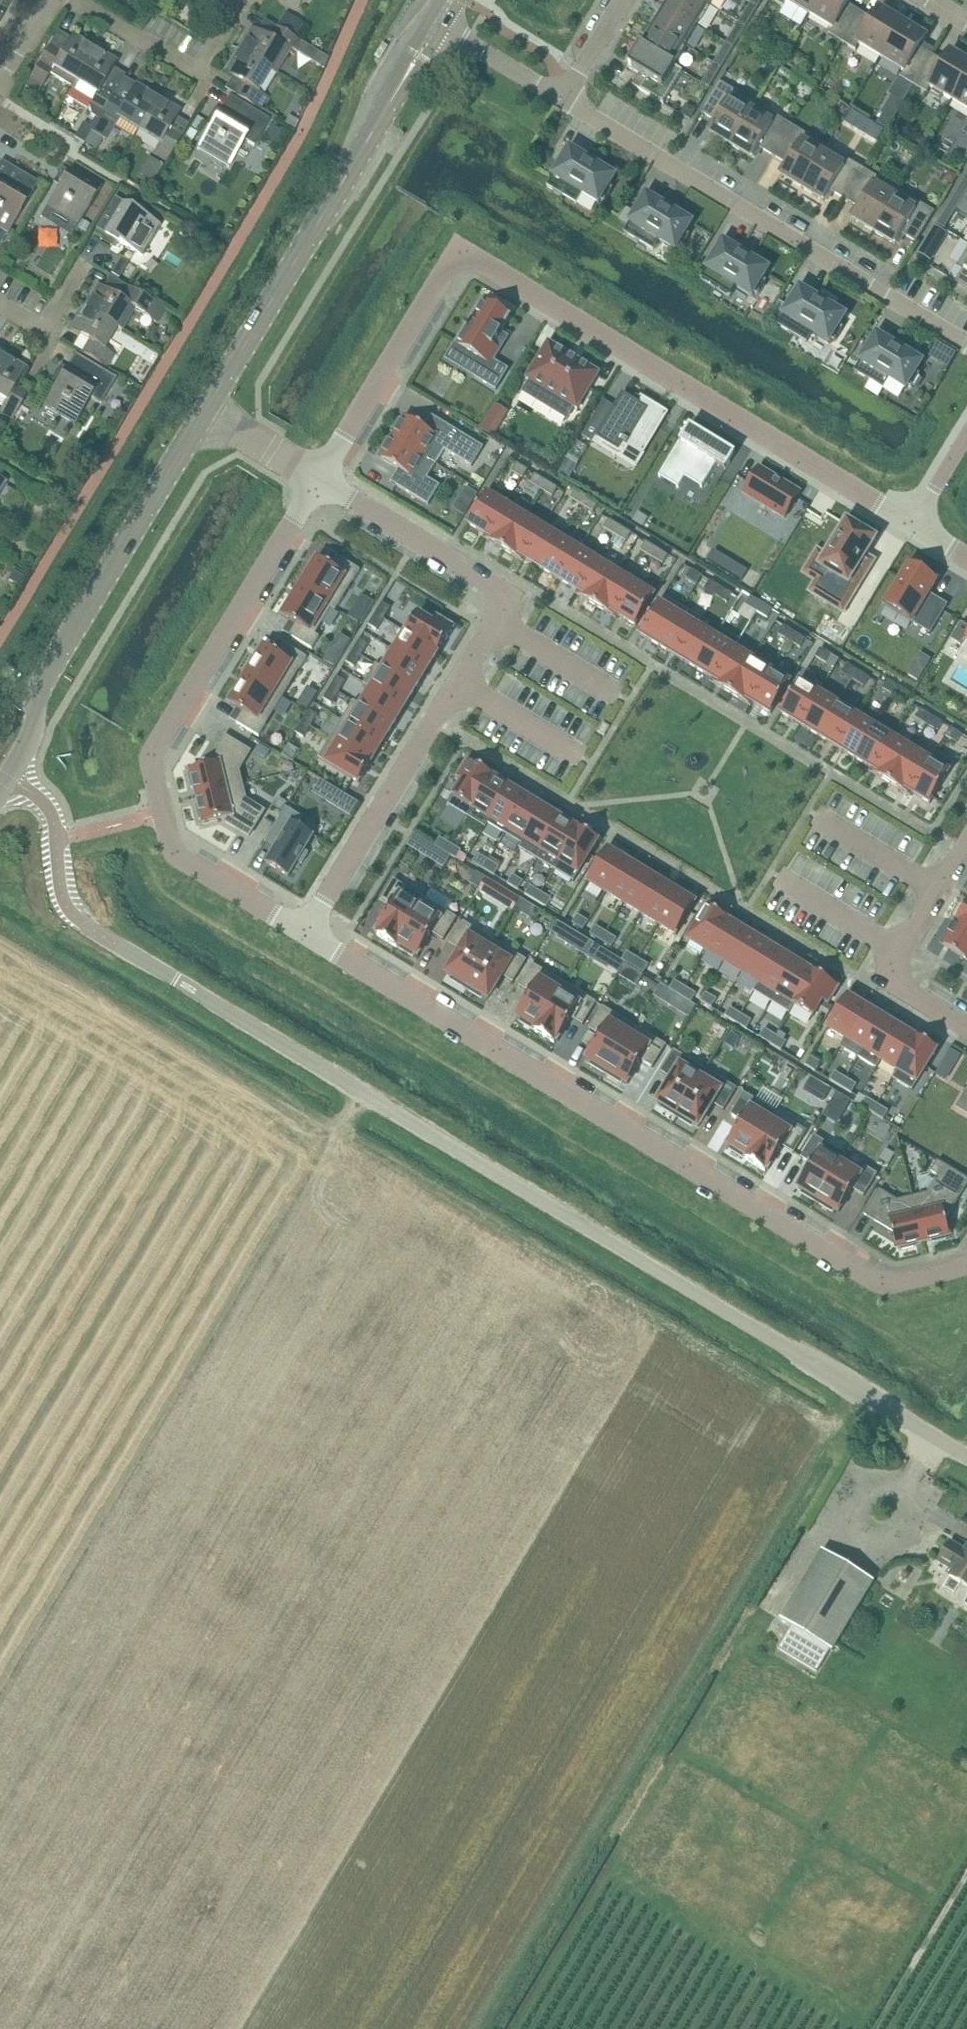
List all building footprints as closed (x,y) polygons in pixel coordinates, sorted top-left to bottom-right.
[(711,6),(700,0),(670,0),(666,7),(698,26),(711,6)] [(784,8),(785,7),(784,6),(787,1),(810,15),(819,0),(772,0),(784,8)] [(861,12),(848,5),(851,0),(819,0),(810,15),(833,29),(830,34),(829,33),(828,34),(842,43),(861,12)] [(746,28),(758,7),(750,3),(738,23),(746,28)] [(686,47),(698,26),(666,7),(654,27),(686,47)] [(902,23),(879,9),(873,20),(861,12),(842,43),(856,51),(856,50),(856,49),(859,44),(882,58),(902,23)] [(284,13),(276,27),(295,37),(303,24),(284,13)] [(734,48),(746,28),(738,23),(726,43),(734,48)] [(902,23),(882,58),(904,72),(901,77),(900,76),(900,78),(889,95),(903,103),(914,86),(932,55),(920,48),(926,38),(902,23)] [(674,67),(674,66),(686,47),(654,27),(642,47),(641,47),(674,67)] [(251,30),(238,52),(270,71),(271,71),(276,74),(289,53),(294,56),(302,43),(277,28),(270,41),(251,30)] [(93,48),(72,35),(66,44),(55,37),(54,36),(25,86),(26,86),(27,84),(40,91),(50,75),(70,87),(93,48)] [(721,68),(734,48),(726,43),(714,63),(721,68)] [(674,67),(641,47),(642,47),(640,46),(627,67),(639,74),(632,86),(663,104),(683,72),(674,66),(674,67)] [(97,121),(122,79),(111,72),(117,63),(93,48),(70,87),(93,100),(89,106),(91,118),(97,121)] [(258,92),(270,71),(238,52),(224,74),(231,78),(225,89),(236,96),(236,97),(260,111),(268,98),(258,92)] [(951,53),(944,63),(932,55),(914,86),(927,94),(928,93),(927,93),(930,87),(953,101),(966,78),(966,63),(951,53)] [(709,88),(721,68),(714,63),(702,84),(709,88)] [(122,79),(97,121),(90,132),(104,140),(110,129),(116,120),(137,132),(157,99),(135,86),(124,104),(113,96),(124,79),(123,78),(122,79)] [(953,101),(966,110),(966,78),(953,101)] [(731,145),(756,104),(719,82),(701,113),(716,122),(709,132),(731,145)] [(270,121),(230,97),(220,112),(215,109),(209,120),(214,123),(198,150),(229,168),(245,142),(254,148),(270,121)] [(166,163),(181,138),(169,131),(181,113),(157,99),(137,132),(159,145),(153,155),(154,156),(156,154),(166,160),(165,162),(166,163)] [(773,157),(792,126),(756,104),(731,145),(753,158),(759,148),(773,157)] [(882,115),(877,124),(887,130),(892,121),(882,115)] [(802,189),(827,147),(792,126),(773,157),(787,165),(781,176),(802,189)] [(102,140),(90,132),(85,142),(97,149),(102,140)] [(844,200),(863,169),(827,147),(802,189),(824,202),(830,191),(844,200)] [(585,159),(570,149),(547,187),(576,204),(582,194),(598,204),(601,200),(605,203),(613,189),(609,187),(615,177),(598,166),(600,162),(588,154),(585,159)] [(0,163),(0,244),(5,235),(6,235),(37,184),(1,162),(0,163)] [(69,171),(70,170),(73,166),(72,165),(67,173),(61,169),(55,179),(61,183),(45,210),(75,229),(103,183),(101,183),(98,188),(69,171)] [(874,232),(899,191),(863,169),(844,200),(859,208),(852,219),(874,232)] [(966,193),(966,187),(962,184),(949,205),(957,209),(966,193)] [(916,243),(935,213),(899,191),(874,232),(895,245),(902,234),(916,243)] [(662,205),(646,196),(624,233),(653,251),(659,241),(675,250),(678,247),(682,249),(690,236),(686,233),(692,223),(675,213),(677,209),(665,201),(662,205)] [(101,241),(111,247),(115,241),(142,257),(160,226),(143,216),(116,200),(115,199),(115,201),(98,229),(97,230),(105,235),(101,241)] [(945,230),(957,209),(949,205),(937,225),(945,230)] [(935,228),(929,238),(941,245),(947,235),(935,228)] [(739,252),(723,242),(700,280),(730,297),(736,287),(752,297),(754,293),(759,296),(767,282),(762,280),(769,270),(751,259),(754,255),(742,248),(739,252)] [(958,267),(963,270),(956,282),(966,289),(966,252),(958,267)] [(132,289),(138,277),(123,268),(116,279),(132,289)] [(83,309),(116,329),(116,328),(122,331),(135,310),(157,324),(164,310),(147,300),(123,285),(115,297),(97,286),(83,309)] [(816,298),(800,289),(777,326),(806,344),(813,334),(829,343),(831,339),(835,342),(843,329),(839,326),(845,316),(828,306),(831,302),(819,294),(816,298)] [(510,317),(482,300),(456,344),(482,360),(472,376),(496,390),(508,370),(493,360),(499,349),(494,346),(502,334),(500,333),(510,317)] [(106,369),(114,356),(103,350),(116,329),(83,309),(70,331),(89,342),(81,354),(106,369)] [(893,345),(877,335),(854,373),(883,390),(890,380),(906,390),(908,386),(912,388),(920,375),(916,373),(922,362),(905,352),(907,348),(895,340),(893,345)] [(527,379),(531,381),(524,393),(539,402),(546,390),(578,410),(600,373),(549,343),(527,379)] [(115,380),(75,354),(65,370),(60,366),(53,377),(59,380),(42,407),(73,426),(90,399),(100,405),(115,380)] [(26,396),(15,389),(26,370),(2,356),(0,360),(0,400),(4,402),(0,408),(0,412),(0,411),(11,417),(10,419),(11,420),(26,396)] [(591,422),(582,436),(594,443),(597,438),(618,451),(623,444),(627,446),(628,444),(644,454),(669,414),(644,398),(640,404),(633,400),(623,394),(615,407),(602,428),(591,422)] [(495,406),(481,430),(492,437),(507,413),(495,406)] [(396,435),(393,438),(436,464),(445,450),(472,467),(484,448),(437,419),(429,432),(406,418),(403,422),(400,420),(392,433),(396,435)] [(685,435),(659,477),(661,478),(664,471),(681,482),(677,488),(679,489),(689,471),(705,481),(701,488),(702,488),(716,465),(726,471),(736,454),(703,434),(690,426),(685,435)] [(436,464),(393,438),(391,442),(388,440),(380,452),(384,455),(381,459),(404,473),(396,486),(429,505),(440,486),(428,479),(436,464)] [(523,479),(528,471),(517,464),(512,473),(523,479)] [(759,469),(743,494),(784,519),(800,493),(759,469)] [(541,490),(547,482),(535,475),(530,484),(541,490)] [(553,497),(558,489),(547,482),(541,490),(553,497)] [(587,497),(576,491),(571,499),(582,506),(587,497)] [(485,539),(486,539),(506,506),(487,494),(469,525),(487,536),(485,539)] [(598,504),(587,497),(582,506),(593,513),(598,504)] [(525,517),(506,506),(486,539),(504,550),(525,517)] [(525,517),(504,550),(523,562),(543,528),(525,517)] [(604,529),(615,536),(620,527),(609,520),(604,529)] [(846,521),(819,567),(836,577),(822,600),(843,612),(866,573),(858,567),(875,539),(846,521)] [(620,527),(615,536),(626,542),(631,534),(620,527)] [(562,539),(543,528),(523,562),(524,562),(525,559),(543,570),(562,539)] [(562,539),(543,570),(562,581),(580,551),(562,539)] [(652,558),(657,549),(646,543),(641,551),(652,558)] [(668,556),(657,549),(652,558),(663,565),(668,556)] [(562,581),(579,592),(598,562),(580,551),(562,581)] [(302,586),(301,588),(332,608),(332,609),(336,611),(360,571),(338,557),(332,568),(318,560),(310,573),(308,572),(300,584),(302,586)] [(617,573),(598,562),(579,592),(577,595),(597,607),(617,573)] [(937,579),(911,563),(886,605),(931,633),(948,604),(935,596),(934,598),(928,595),(937,579)] [(697,585),(702,577),(691,570),(686,578),(697,585)] [(617,573),(597,607),(615,618),(636,584),(617,573)] [(705,590),(716,596),(721,588),(710,581),(705,590)] [(618,615),(636,627),(655,596),(636,584),(615,618),(616,618),(618,615)] [(332,608),(301,588),(293,601),(291,600),(284,612),(285,613),(283,617),(297,625),(290,636),(312,650),(320,637),(316,635),(332,609),(332,608)] [(721,588),(716,596),(727,603),(732,595),(721,588)] [(745,605),(757,612),(762,604),(751,597),(745,605)] [(382,603),(375,614),(384,620),(391,608),(382,603)] [(641,635),(660,646),(679,615),(660,603),(641,635)] [(773,610),(762,604),(757,612),(768,619),(773,610)] [(384,620),(375,614),(369,625),(377,631),(384,620)] [(438,653),(437,653),(438,654),(454,629),(437,618),(434,623),(418,614),(406,633),(438,653)] [(697,626),(679,615),(660,646),(678,658),(697,626)] [(823,615),(813,632),(842,650),(852,632),(823,615)] [(961,623),(951,640),(961,646),(966,637),(966,638),(966,626),(961,623)] [(678,658),(696,668),(715,637),(697,626),(678,658)] [(789,641),(795,633),(783,626),(778,635),(789,641)] [(715,637),(696,668),(714,680),(713,683),(714,684),(735,649),(740,641),(720,629),(715,637)] [(438,653),(406,633),(396,651),(395,652),(427,671),(437,653),(438,653)] [(801,648),(806,640),(795,633),(789,641),(801,648)] [(360,640),(353,651),(361,656),(368,645),(360,640)] [(259,662),(257,660),(250,673),(252,674),(250,677),(286,698),(310,659),(288,645),(281,656),(267,648),(259,662)] [(395,652),(396,651),(391,648),(380,667),(380,668),(415,689),(427,671),(395,652)] [(735,649),(714,684),(732,694),(753,660),(735,649)] [(821,649),(816,657),(827,664),(832,655),(821,649)] [(355,668),(361,656),(353,651),(346,662),(355,668)] [(732,694),(750,706),(771,671),(753,660),(732,694)] [(380,668),(380,667),(376,664),(364,685),(372,689),(373,689),(404,708),(415,689),(380,668)] [(858,672),(847,665),(842,673),(853,680),(858,672)] [(771,714),(790,683),(771,671),(750,706),(751,706),(753,703),(771,714)] [(858,672),(853,680),(864,687),(869,678),(858,672)] [(262,738),(286,698),(250,677),(242,689),(240,688),(233,700),(235,701),(233,705),(246,713),(240,724),(262,738)] [(337,677),(330,688),(339,693),(346,682),(337,677)] [(894,696),(899,687),(888,681),(883,689),(894,696)] [(800,682),(781,713),(800,725),(819,693),(800,682)] [(899,687),(894,696),(905,703),(910,694),(899,687)] [(339,693),(330,688),(324,699),(332,704),(339,693)] [(373,689),(372,689),(362,706),(361,707),(393,726),(404,708),(373,689)] [(800,725),(819,737),(839,705),(841,701),(821,689),(819,693),(800,725)] [(342,721),(382,745),(393,726),(361,707),(362,706),(354,701),(342,721)] [(856,716),(839,705),(819,737),(837,747),(856,716)] [(302,722),(311,727),(318,716),(309,710),(302,722)] [(916,718),(927,725),(932,717),(921,710),(916,718)] [(856,759),(875,727),(856,716),(837,747),(856,759)] [(938,732),(943,723),(932,717),(927,725),(938,732)] [(382,745),(342,721),(331,739),(371,763),(371,762),(382,745)] [(311,727),(302,722),(296,733),(304,738),(311,727)] [(875,727),(856,759),(873,769),(893,738),(875,727)] [(962,735),(951,728),(945,736),(956,743),(962,735)] [(197,796),(243,785),(239,771),(250,752),(225,737),(208,766),(191,770),(197,796)] [(912,750),(893,738),(873,769),(872,773),(891,784),(912,750)] [(371,763),(331,739),(319,758),(360,783),(372,763),(371,762),(371,763)] [(912,750),(891,784),(909,795),(935,753),(934,752),(929,761),(912,750)] [(935,753),(909,795),(910,796),(912,793),(930,804),(954,764),(935,753)] [(448,805),(466,816),(491,775),(468,761),(458,778),(463,782),(448,805)] [(491,775),(466,816),(484,827),(486,828),(488,824),(488,823),(509,788),(493,778),(493,777),(491,775)] [(243,785),(197,796),(204,823),(221,819),(250,836),(265,812),(246,800),(243,785)] [(509,788),(488,823),(488,824),(505,834),(526,798),(509,788)] [(526,798),(505,834),(522,844),(519,848),(520,849),(544,809),(526,798)] [(303,818),(286,807),(269,836),(279,842),(266,863),(269,865),(288,877),(298,862),(302,864),(308,853),(304,851),(313,836),(297,826),(303,818)] [(544,809),(520,849),(538,860),(562,820),(544,809)] [(578,830),(562,820),(538,860),(556,871),(581,830),(579,829),(578,830)] [(599,841),(581,830),(556,871),(574,882),(599,841)] [(415,834),(409,845),(421,852),(427,842),(415,834)] [(435,846),(446,853),(451,844),(440,838),(435,846)] [(462,851),(451,844),(446,853),(456,860),(462,851)] [(588,882),(606,892),(625,861),(607,850),(588,882)] [(478,854),(473,863),(484,869),(489,861),(478,854)] [(484,869),(495,876),(500,867),(489,861),(484,869)] [(643,872),(625,861),(606,892),(624,903),(643,872)] [(643,872),(624,903),(641,914),(661,882),(643,872)] [(507,884),(518,890),(524,882),(513,875),(507,884)] [(398,944),(426,899),(394,880),(380,902),(391,909),(377,931),(380,933),(378,936),(397,948),(399,945),(398,944)] [(659,925),(678,893),(661,882),(641,914),(659,925)] [(530,887),(525,895),(536,902),(541,894),(530,887)] [(678,893),(659,925),(677,935),(696,904),(678,893)] [(552,900),(541,894),(536,902),(547,909),(552,900)] [(398,944),(399,945),(401,946),(399,948),(413,956),(414,954),(419,957),(433,934),(444,941),(457,918),(426,899),(398,944)] [(956,921),(966,928),(966,903),(956,921)] [(702,957),(706,951),(726,919),(708,908),(688,940),(691,942),(688,948),(702,957)] [(572,923),(583,930),(589,922),(578,915),(572,923)] [(726,919),(706,951),(724,962),(743,931),(727,921),(728,920),(726,919)] [(956,921),(955,922),(957,923),(943,945),(966,960),(966,928),(956,921)] [(451,980),(466,989),(495,942),(463,922),(450,944),(461,951),(447,974),(452,977),(451,980)] [(595,926),(590,934),(601,941),(606,932),(595,926)] [(724,962),(742,973),(761,942),(743,931),(724,962)] [(617,940),(606,933),(601,942),(612,949),(617,940)] [(527,961),(495,942),(466,989),(482,998),(483,996),(489,999),(502,976),(513,983),(527,961)] [(778,952),(761,942),(742,973),(759,983),(778,952)] [(633,967),(638,958),(627,951),(622,960),(633,967)] [(754,991),(773,1003),(797,963),(778,952),(759,983),(754,991)] [(649,966),(638,960),(633,968),(644,975),(649,966)] [(797,963),(773,1003),(790,1014),(795,1005),(815,973),(813,972),(813,973),(797,963)] [(535,1027),(537,1028),(538,1029),(565,984),(533,965),(520,987),(531,993),(517,1016),(521,1019),(520,1022),(533,1030),(535,1027)] [(838,987),(815,973),(795,1005),(813,1017),(823,1001),(828,1004),(838,987)] [(680,996),(685,987),(674,981),(669,989),(680,996)] [(538,1029),(537,1028),(535,1032),(554,1043),(556,1040),(558,1042),(572,1018),(583,1025),(597,1003),(565,984),(538,1029)] [(685,987),(680,996),(691,1002),(696,994),(685,987)] [(701,1002),(712,1008),(717,999),(706,993),(701,1002)] [(846,1039),(865,1007),(847,997),(828,1028),(846,1039)] [(606,1074),(635,1027),(603,1007),(590,1029),(601,1036),(587,1059),(592,1062),(590,1065),(606,1074)] [(865,1007),(846,1039),(863,1049),(882,1018),(865,1007)] [(730,1008),(725,1016),(736,1023),(741,1014),(730,1008)] [(736,1023),(747,1029),(752,1021),(741,1014),(736,1023)] [(882,1061),(901,1029),(882,1018),(863,1049),(858,1058),(877,1069),(882,1061)] [(635,1027),(606,1074),(621,1083),(623,1081),(628,1084),(643,1061),(653,1068),(667,1046),(635,1027)] [(765,1029),(760,1037),(770,1044),(776,1036),(765,1029)] [(898,1070),(917,1039),(901,1029),(882,1061),(898,1070)] [(786,1042),(776,1036),(770,1044),(781,1051),(786,1042)] [(917,1038),(917,1039),(898,1070),(893,1079),(913,1091),(937,1050),(917,1038)] [(662,1108),(677,1117),(706,1070),(674,1050),(661,1072),(672,1079),(658,1102),(663,1105),(662,1108)] [(821,1063),(810,1056),(805,1065),(816,1072),(821,1063)] [(737,1089),(706,1070),(677,1117),(692,1126),(693,1124),(699,1127),(713,1104),(724,1111),(737,1089)] [(830,1080),(841,1087),(846,1078),(835,1072),(830,1080)] [(846,1078),(841,1087),(852,1093),(857,1085),(846,1078)] [(746,1160),(747,1161),(771,1121),(776,1113),(744,1093),(731,1115),(742,1122),(728,1145),(732,1147),(731,1150),(744,1158),(746,1155),(748,1157),(746,1160)] [(957,1108),(966,1114),(966,1095),(966,1094),(957,1108)] [(873,1113),(878,1105),(867,1098),(862,1107),(873,1113)] [(878,1105),(873,1113),(883,1120),(889,1111),(878,1105)] [(790,1133),(771,1121),(747,1161),(765,1171),(767,1168),(769,1170),(783,1147),(794,1153),(807,1132),(795,1124),(790,1133)] [(818,1203),(842,1164),(847,1156),(814,1136),(801,1158),(812,1164),(798,1187),(804,1191),(802,1193),(818,1203)] [(913,1198),(924,1243),(934,1240),(934,1243),(947,1240),(946,1237),(951,1236),(947,1219),(964,1191),(966,1186),(966,1178),(939,1161),(932,1172),(939,1176),(928,1194),(913,1198)] [(842,1164),(818,1203),(832,1212),(834,1209),(839,1212),(853,1189),(864,1196),(878,1175),(865,1167),(860,1175),(842,1164)] [(915,1245),(924,1243),(913,1198),(898,1201),(880,1190),(865,1215),(894,1232),(898,1249),(902,1248),(903,1251),(915,1247),(915,1245)] [(938,1562),(952,1571),(949,1576),(966,1587),(966,1552),(950,1542),(938,1562)] [(832,1651),(864,1599),(874,1582),(822,1551),(780,1620),(792,1627),(830,1650),(832,1651)] [(818,1672),(830,1650),(792,1627),(779,1649),(818,1672)]
